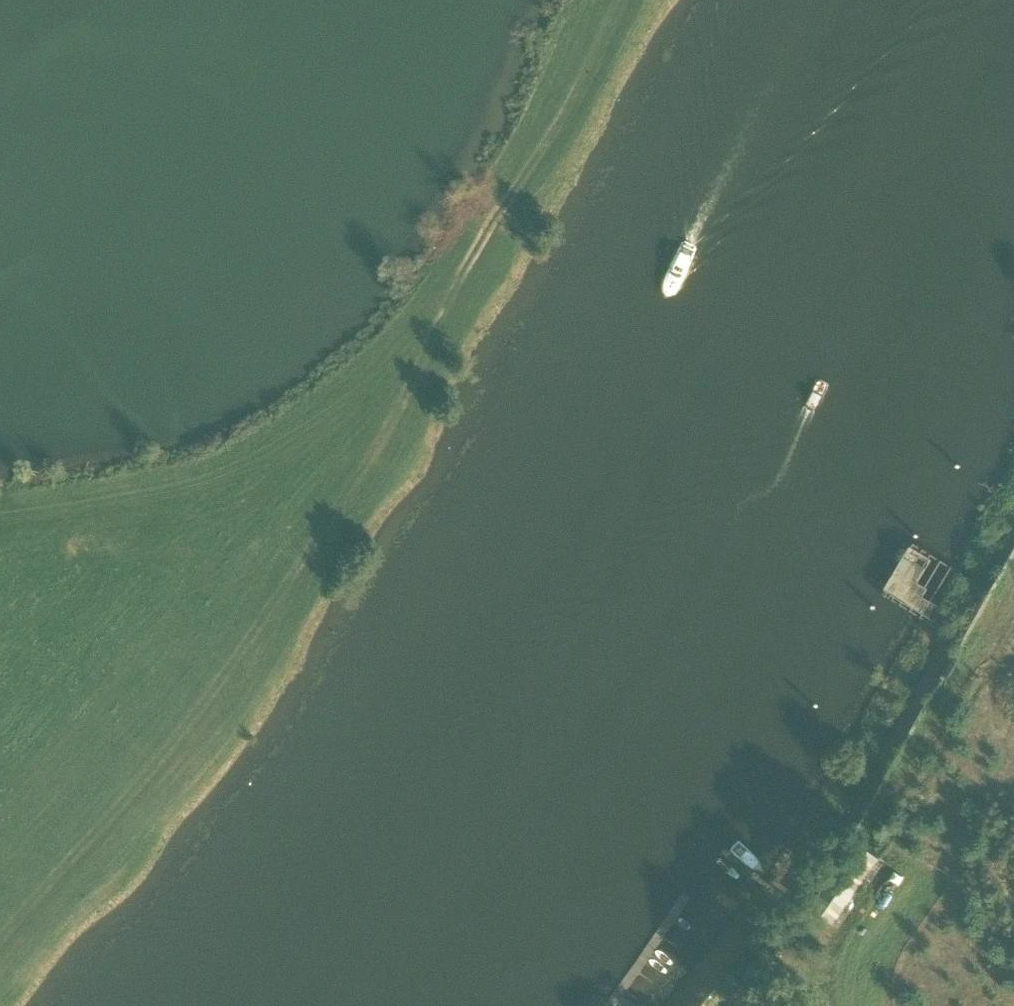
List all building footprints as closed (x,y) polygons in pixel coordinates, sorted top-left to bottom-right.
[(878,860),(854,843),(808,909),(832,926),(878,860)]
